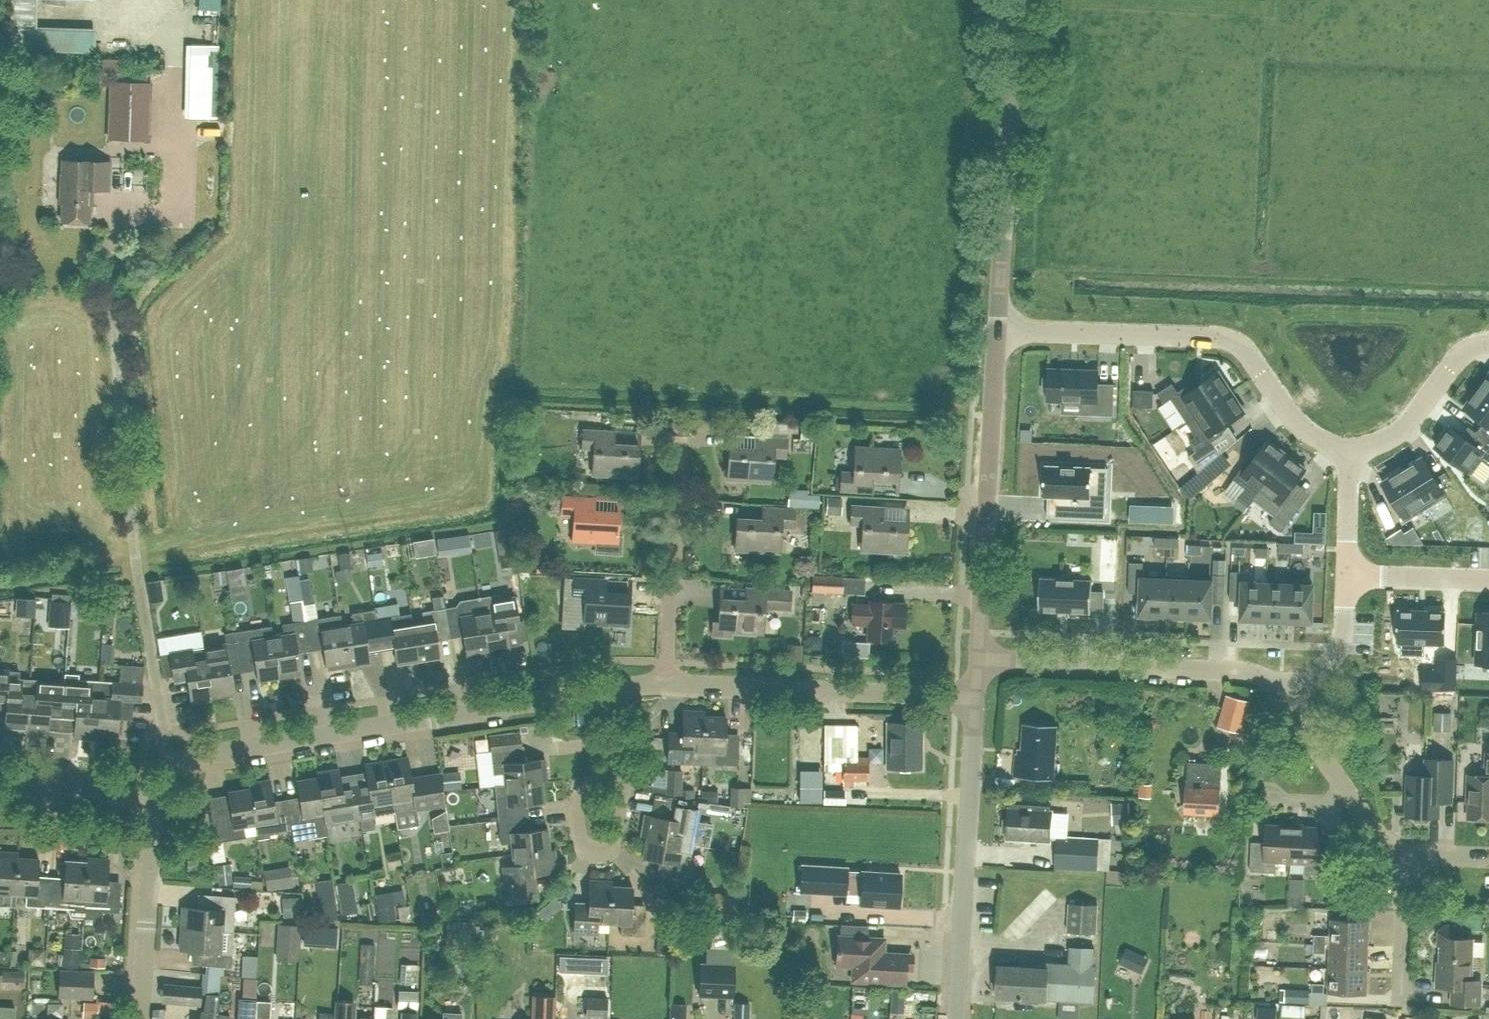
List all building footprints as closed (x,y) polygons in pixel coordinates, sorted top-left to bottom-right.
[(215,21),(215,5),(195,4),(195,21),(215,21)] [(213,64),(223,64),(223,44),(205,44),(205,60),(186,60),(186,112),(213,112),(213,64)] [(114,135),(151,135),(152,83),(115,83),(114,135)] [(60,202),(62,203),(61,221),(89,222),(90,204),(92,204),(92,189),(108,190),(109,161),(61,160),(60,202)] [(122,172),(121,187),(133,187),(134,172),(122,172)] [(1048,391),(1048,400),(1084,401),(1083,414),(1113,415),(1114,384),(1098,383),(1099,370),(1049,369),(1048,377),(1044,377),(1043,391),(1048,391)] [(1173,401),(1187,422),(1232,392),(1219,372),(1193,389),(1190,384),(1178,391),(1173,383),(1158,392),(1166,406),(1173,401)] [(1479,389),(1488,396),(1488,374),(1479,389)] [(1464,408),(1484,422),(1477,431),(1483,436),(1488,428),(1488,396),(1479,389),(1464,408)] [(1154,390),(1134,390),(1133,407),(1153,407),(1154,390)] [(1222,434),(1219,429),(1245,412),(1232,392),(1187,422),(1196,436),(1189,440),(1196,451),(1222,434)] [(1450,427),(1436,446),(1468,470),(1483,451),(1476,446),(1483,436),(1477,431),(1469,441),(1450,427)] [(593,449),(591,474),(637,477),(639,445),(605,443),(606,430),(582,429),(581,448),(593,449)] [(761,449),(731,447),(727,447),(726,479),(771,482),(773,456),(785,456),(786,438),(762,437),(761,449)] [(1259,492),(1287,454),(1268,440),(1249,465),(1246,463),(1233,479),(1246,488),(1238,498),(1248,506),(1259,492)] [(897,481),(898,448),(854,446),(852,472),(840,471),(839,490),(863,491),(863,479),(897,481)] [(1259,492),(1248,506),(1249,506),(1254,499),(1265,508),(1275,515),(1269,522),(1282,531),(1299,509),(1287,500),(1291,496),(1287,493),(1306,468),(1287,454),(1259,492)] [(1046,455),(1045,486),(1064,486),(1064,493),(1062,493),(1062,507),(1107,508),(1108,477),(1092,477),(1092,457),(1046,455)] [(1422,458),(1402,470),(1424,504),(1444,492),(1439,485),(1449,479),(1445,472),(1435,478),(1422,458)] [(1402,470),(1382,482),(1395,503),(1385,509),(1389,516),(1399,510),(1403,517),(1424,504),(1402,470)] [(1209,483),(1199,471),(1180,487),(1190,499),(1209,483)] [(795,489),(794,507),(818,508),(819,496),(807,495),(807,490),(795,489)] [(621,538),(617,538),(619,513),(586,510),(587,498),(562,496),(561,515),(574,516),(572,542),(595,543),(595,553),(620,555),(621,538)] [(861,524),(860,550),(905,553),(907,522),(873,520),(874,507),(850,506),(849,523),(861,524)] [(779,552),(780,527),(793,527),(794,509),(770,507),(769,520),(736,518),(734,549),(779,552)] [(511,528),(495,531),(497,547),(513,544),(511,528)] [(1155,537),(1155,546),(1167,547),(1167,537),(1155,537)] [(1179,538),(1167,537),(1167,547),(1179,547),(1179,538)] [(1291,543),(1279,542),(1279,551),(1291,552),(1291,543)] [(1303,543),(1291,543),(1291,552),(1303,552),(1303,543)] [(1202,545),(1190,544),(1190,553),(1202,554),(1202,545)] [(1256,547),(1256,556),(1268,557),(1268,548),(1256,547)] [(382,551),(366,554),(368,567),(384,564),(382,551)] [(300,573),(313,571),(311,556),(298,558),(300,573)] [(1143,562),(1130,562),(1129,592),(1141,593),(1140,614),(1164,615),(1166,579),(1143,578),(1143,562)] [(228,584),(245,581),(243,567),(226,570),(228,584)] [(225,570),(212,572),(214,585),(227,583),(225,570)] [(1166,579),(1164,615),(1187,616),(1188,580),(1189,575),(1166,574),(1166,579)] [(1225,574),(1213,574),(1212,602),(1224,602),(1225,574)] [(811,575),(810,592),(842,593),(843,577),(811,575)] [(585,596),(583,623),(628,625),(630,593),(597,591),(598,579),(573,577),(573,596),(585,596)] [(1042,578),(1041,610),(1093,612),(1093,608),(1105,609),(1106,592),(1094,591),(1094,580),(1042,578)] [(160,579),(147,581),(150,602),(163,600),(160,579)] [(1212,581),(1188,580),(1187,616),(1211,617),(1212,581)] [(1241,618),(1265,619),(1267,583),(1243,582),(1241,618)] [(1267,583),(1265,619),(1288,620),(1289,584),(1267,583)] [(1313,585),(1289,584),(1288,620),(1312,621),(1313,585)] [(791,591),(754,588),(753,601),(720,599),(719,622),(713,621),(712,635),(730,636),(730,631),(762,634),(764,608),(789,610),(791,591)] [(106,591),(105,608),(114,609),(116,592),(106,591)] [(514,596),(503,598),(498,595),(479,598),(487,654),(509,651),(505,622),(518,620),(514,596)] [(412,624),(418,659),(440,655),(436,634),(449,632),(445,607),(444,607),(442,597),(431,598),(433,609),(423,611),(424,622),(412,624)] [(59,598),(57,623),(70,624),(73,599),(59,598)] [(445,607),(449,632),(462,629),(466,657),(487,654),(479,598),(459,601),(455,606),(445,607)] [(890,641),(891,625),(904,626),(905,603),(892,603),(892,601),(870,600),(869,605),(851,604),(850,623),(868,624),(867,640),(890,641)] [(89,602),(88,618),(101,619),(102,603),(89,602)] [(302,605),(302,604),(302,602),(290,604),(293,622),(282,624),(284,635),(272,637),(279,678),(300,674),(299,669),(296,646),(309,644),(305,620),(302,605)] [(311,603),(302,605),(305,620),(317,618),(314,602),(311,603)] [(375,609),(379,632),(380,643),(393,641),(396,662),(418,659),(412,624),(401,626),(400,615),(388,616),(387,607),(375,609)] [(353,624),(342,626),(341,626),(348,667),(370,664),(365,635),(379,632),(375,609),(351,612),(353,624)] [(1398,609),(1397,642),(1401,642),(1425,643),(1445,644),(1446,611),(1398,609)] [(1476,664),(1488,664),(1488,612),(1478,612),(1476,664)] [(340,614),(317,618),(305,620),(309,644),(322,642),(326,664),(327,671),(348,667),(341,626),(342,626),(340,614)] [(1261,622),(1262,641),(1292,640),(1291,621),(1261,622)] [(259,627),(236,631),(240,655),(253,653),(256,676),(258,682),(279,678),(272,637),(271,625),(259,627)] [(226,642),(214,644),(203,646),(212,699),(234,696),(232,689),(229,667),(241,665),(240,655),(236,631),(224,633),(226,642)] [(808,635),(807,648),(820,649),(821,636),(808,635)] [(65,667),(74,668),(77,644),(68,643),(65,667)] [(203,646),(192,648),(169,652),(172,676),(186,674),(189,696),(190,703),(212,699),(203,646)] [(169,652),(158,653),(162,678),(172,676),(169,652)] [(1423,670),(1422,689),(1456,690),(1457,658),(1438,658),(1437,671),(1423,670)] [(111,681),(111,682),(99,681),(96,732),(118,734),(119,711),(132,712),(133,700),(141,700),(142,684),(143,666),(121,664),(120,682),(111,681)] [(0,670),(0,704),(6,704),(4,732),(26,734),(29,681),(18,680),(18,671),(0,670)] [(62,708),(61,718),(75,719),(73,737),(95,739),(96,732),(99,681),(77,680),(78,674),(65,674),(64,684),(62,708)] [(64,684),(29,681),(26,734),(47,735),(48,717),(61,718),(62,708),(64,684)] [(1248,703),(1225,697),(1217,728),(1239,735),(1248,703)] [(1472,726),(1472,705),(1460,705),(1459,710),(1444,710),(1444,731),(1459,731),(1459,726),(1472,726)] [(702,763),(704,716),(704,711),(683,710),(681,737),(668,737),(667,761),(690,762),(702,763)] [(704,716),(702,763),(737,764),(738,740),(724,739),(725,717),(704,716)] [(1402,720),(1382,718),(1380,732),(1400,734),(1402,720)] [(887,722),(886,767),(920,768),(921,723),(887,722)] [(1016,753),(1015,776),(1054,778),(1058,725),(1024,723),(1022,748),(1019,748),(1018,753),(1016,753)] [(856,758),(857,726),(824,726),(823,762),(842,762),(842,779),(867,780),(867,758),(856,758)] [(515,748),(490,750),(493,774),(504,772),(505,784),(541,780),(547,780),(545,758),(516,761),(515,748)] [(1468,818),(1488,819),(1488,752),(1486,752),(1485,775),(1468,774),(1467,801),(1468,801),(1468,818)] [(386,760),(392,801),(404,799),(405,805),(406,810),(418,808),(429,806),(445,804),(442,788),(439,772),(425,774),(410,777),(408,763),(407,757),(386,760)] [(1453,786),(1454,759),(1426,758),(1425,775),(1409,774),(1407,815),(1415,815),(1415,817),(1417,820),(1427,821),(1430,818),(1431,816),(1438,816),(1439,785),(1453,786)] [(367,777),(369,791),(356,793),(360,818),(362,830),(368,829),(374,828),(373,822),(372,816),(378,815),(384,814),(382,809),(381,803),(392,801),(386,760),(364,764),(367,777)] [(1188,762),(1186,811),(1220,813),(1223,764),(1188,762)] [(812,764),(812,787),(823,788),(824,764),(812,764)] [(694,797),(694,789),(681,789),(682,769),(665,769),(664,794),(679,795),(679,797),(694,797)] [(339,773),(319,777),(326,824),(360,818),(356,793),(355,787),(342,789),(339,773)] [(287,804),(290,829),(291,829),(293,840),(327,835),(326,824),(319,777),(296,780),(300,802),(287,804)] [(290,829),(287,804),(274,806),(269,779),(247,782),(248,788),(249,788),(255,824),(266,822),(268,832),(290,829)] [(497,820),(522,818),(521,804),(544,802),(542,781),(541,780),(505,784),(507,796),(495,797),(497,820)] [(730,786),(729,805),(743,806),(745,787),(730,786)] [(249,788),(248,788),(227,791),(231,813),(218,815),(222,840),(245,837),(243,825),(255,824),(249,788)] [(823,789),(823,804),(845,804),(845,790),(823,789)] [(1113,824),(1130,823),(1129,801),(1112,802),(1113,824)] [(1011,808),(1010,808),(1009,819),(1004,820),(1003,831),(1008,833),(1008,838),(1051,840),(1052,811),(1050,810),(1051,805),(1011,803),(1011,808)] [(646,836),(693,844),(695,833),(699,809),(675,805),(672,819),(649,815),(646,836)] [(744,809),(733,808),(731,819),(742,820),(744,809)] [(548,850),(548,849),(546,828),(524,831),(522,818),(497,820),(500,843),(512,842),(513,853),(548,850)] [(1291,861),(1293,825),(1266,824),(1266,842),(1252,841),(1250,870),(1276,871),(1276,860),(1291,861)] [(1293,825),(1291,861),(1305,862),(1304,873),(1330,874),(1332,845),(1318,844),(1318,827),(1293,825)] [(1056,866),(1084,868),(1083,870),(1098,870),(1099,838),(1085,837),(1058,835),(1056,866)] [(693,844),(646,836),(642,858),(665,862),(663,875),(687,879),(691,855),(693,844)] [(228,841),(214,842),(216,863),(230,861),(228,841)] [(536,899),(534,873),(558,870),(555,848),(548,849),(548,850),(513,853),(514,865),(503,866),(505,890),(506,903),(536,899)] [(3,903),(14,905),(15,894),(14,894),(17,857),(18,851),(0,850),(0,903),(3,903)] [(119,911),(121,886),(107,886),(109,857),(87,856),(87,862),(83,917),(94,918),(100,910),(119,911)] [(25,905),(44,906),(44,919),(48,919),(50,882),(38,881),(39,859),(17,857),(14,894),(15,894),(26,894),(25,905)] [(187,869),(201,871),(202,860),(188,859),(187,869)] [(54,907),(66,908),(71,917),(83,917),(87,862),(66,861),(64,882),(50,882),(48,919),(53,919),(54,907)] [(230,863),(216,865),(218,885),(232,883),(230,863)] [(900,873),(846,870),(846,868),(801,865),(800,891),(860,894),(860,904),(898,906),(900,873)] [(233,876),(232,886),(250,888),(261,889),(262,882),(250,880),(251,877),(233,876)] [(609,921),(610,886),(611,886),(612,880),(589,879),(588,907),(574,907),(573,931),(597,932),(598,921),(609,921)] [(610,886),(609,921),(619,922),(620,933),(644,934),(645,911),(631,910),(632,887),(611,886),(610,886)] [(1303,905),(1303,892),(1291,891),(1291,905),(1303,905)] [(391,892),(375,894),(379,922),(396,919),(391,892)] [(1025,945),(1062,903),(1050,892),(1013,935),(1025,945)] [(211,908),(182,906),(181,927),(223,930),(234,931),(236,895),(211,894),(211,908)] [(299,896),(281,898),(283,917),(301,915),(299,896)] [(335,898),(318,901),(322,922),(340,918),(335,898)] [(1329,899),(1328,908),(1338,908),(1338,899),(1329,899)] [(341,915),(358,912),(356,901),(340,904),(341,915)] [(374,919),(371,903),(364,904),(367,920),(374,919)] [(1069,903),(1068,926),(1068,932),(1097,933),(1098,904),(1069,903)] [(1331,934),(1326,934),(1314,934),(1314,942),(1326,943),(1331,943),(1368,945),(1369,920),(1332,918),(1331,934)] [(851,980),(904,983),(906,953),(883,952),(884,938),(866,937),(867,925),(841,923),(840,935),(837,935),(835,965),(852,966),(851,980)] [(1471,978),(1473,937),(1461,937),(1461,931),(1455,924),(1445,924),(1439,930),(1438,944),(1441,944),(1440,969),(1437,969),(1436,985),(1452,986),(1452,1002),(1480,1004),(1481,979),(1471,978)] [(223,930),(181,927),(180,950),(208,951),(207,965),(232,966),(233,942),(223,941),(223,930)] [(447,928),(446,946),(473,948),(474,929),(447,928)] [(289,930),(285,958),(304,960),(307,932),(289,930)] [(64,932),(63,947),(79,948),(80,933),(64,932)] [(656,942),(655,952),(669,954),(670,943),(656,942)] [(1314,942),(1314,952),(1326,952),(1326,943),(1314,942)] [(1478,943),(1479,959),(1488,958),(1488,942),(1478,943)] [(1368,945),(1331,943),(1330,967),(1367,968),(1368,945)] [(358,984),(372,984),(374,944),(360,944),(358,984)] [(1069,946),(1068,964),(1035,962),(1035,966),(999,964),(997,996),(1046,999),(1046,998),(1093,1001),(1095,965),(1094,965),(1095,947),(1069,946)] [(61,968),(77,969),(79,948),(63,947),(62,947),(61,968)] [(4,964),(9,961),(10,956),(7,951),(3,950),(0,951),(0,962),(4,964)] [(90,957),(89,966),(105,968),(105,958),(90,957)] [(698,963),(697,997),(733,998),(734,964),(698,963)] [(214,967),(213,991),(226,992),(227,968),(214,967)] [(1367,968),(1330,967),(1329,992),(1366,994),(1367,968)] [(59,970),(58,995),(91,996),(93,971),(59,970)] [(804,981),(818,982),(818,970),(805,970),(804,981)] [(7,992),(31,992),(31,981),(7,980),(7,992)] [(1324,992),(1324,983),(1312,982),(1312,991),(1324,992)] [(163,984),(161,1002),(199,1005),(201,987),(163,984)] [(398,986),(396,1005),(419,1006),(420,988),(398,986)] [(889,1012),(903,1012),(903,990),(890,989),(889,1012)] [(1309,1002),(1309,990),(1285,989),(1284,1001),(1309,1002)] [(206,994),(203,1011),(201,1010),(199,1018),(192,1017),(192,1018),(217,1018),(218,1013),(219,996),(206,994)] [(555,995),(531,995),(530,1018),(554,1018),(555,995)] [(606,1018),(607,996),(587,995),(585,1017),(606,1018)] [(255,1003),(255,999),(238,998),(237,1018),(254,1018),(255,1003)] [(355,1001),(334,1000),(333,1018),(354,1018),(355,1001)] [(98,1001),(98,1003),(84,1002),(83,1017),(110,1018),(112,1002),(98,1001)] [(749,1003),(734,1003),(734,1018),(749,1018),(749,1003)] [(14,1006),(0,1005),(0,1018),(13,1018),(14,1006)] [(389,1007),(373,1006),(373,1013),(373,1018),(374,1018),(389,1018),(389,1007)] [(701,1010),(683,1009),(683,1018),(700,1018),(701,1010)]
